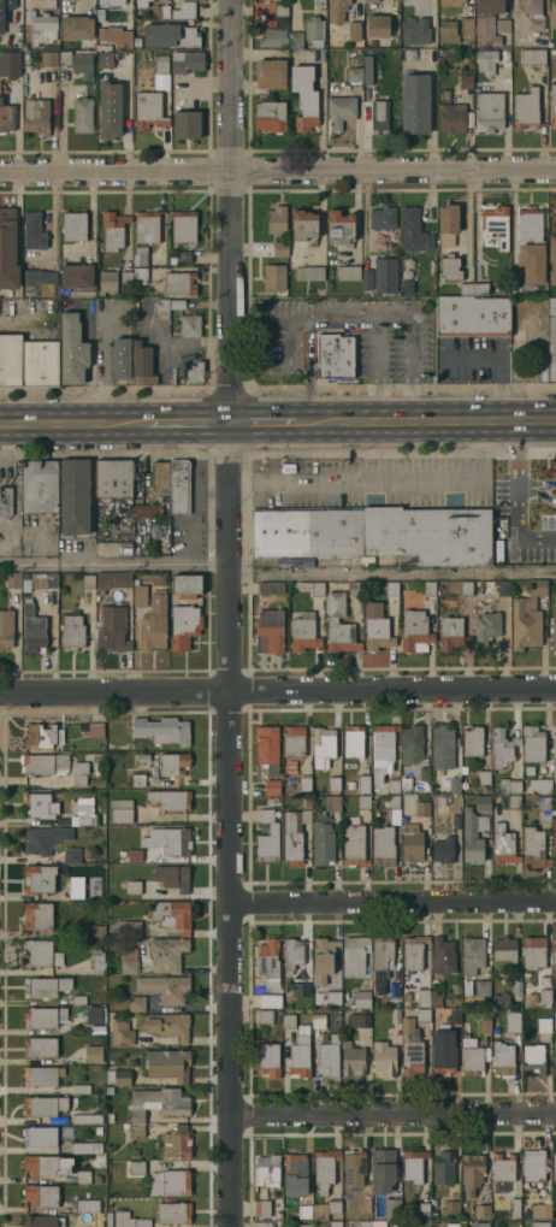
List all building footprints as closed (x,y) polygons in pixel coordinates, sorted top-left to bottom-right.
[(4,33),(0,33),(0,0),(16,0),(16,8),(8,8),(8,10),(5,10),(4,33)] [(41,8),(41,0),(55,0),(55,8),(41,8)] [(329,23),(329,0),(350,0),(350,5),(347,5),(347,11),(344,11),(344,23),(329,23)] [(478,25),(477,0),(504,0),(504,13),(495,13),(496,37),(502,37),(502,47),(479,47),(479,39),(478,39),(478,35),(477,35),(477,25),(478,25)] [(521,6),(521,0),(524,0),(543,0),(543,16),(545,16),(545,30),(530,30),(530,19),(533,19),(534,14),(524,14),(524,6),(521,6)] [(171,18),(171,10),(179,10),(179,1),(195,1),(195,18),(171,18)] [(289,39),(289,47),(259,47),(259,37),(266,37),(266,28),(274,28),(274,4),(288,4),(288,30),(286,30),(286,39),(289,39)] [(153,5),(168,5),(168,18),(153,18),(153,5)] [(24,11),(35,11),(35,16),(41,16),(41,12),(48,12),(48,16),(57,16),(57,28),(57,40),(52,40),(52,42),(37,42),(37,46),(31,46),(31,30),(32,30),(32,24),(24,24),(24,11)] [(304,20),(310,20),(310,16),(319,16),(319,19),(324,19),(324,40),(304,40),(304,20)] [(367,16),(389,16),(389,37),(367,37),(367,16)] [(61,17),(88,17),(88,18),(93,18),(93,39),(61,40),(61,17)] [(430,28),(431,43),(402,43),(403,20),(407,20),(407,17),(414,17),(414,20),(416,20),(416,17),(428,17),(428,28),(430,28)] [(461,18),(473,17),(473,37),(461,39),(461,18)] [(496,19),(509,19),(510,33),(496,33),(496,19)] [(348,22),(360,20),(360,41),(349,41),(348,22)] [(442,25),(440,20),(456,20),(456,34),(459,34),(459,42),(445,43),(445,39),(438,39),(438,25),(442,25)] [(97,41),(97,26),(100,26),(100,23),(106,24),(106,26),(122,26),(122,30),(132,30),(132,48),(116,48),(116,41),(97,41)] [(143,25),(183,24),(183,28),(195,28),(195,31),(199,31),(200,46),(143,46),(143,25)] [(302,31),(302,47),(289,48),(289,47),(289,39),(289,31),(302,31)] [(132,45),(134,36),(141,37),(141,46),(132,45)] [(522,51),(546,51),(546,65),(522,65),(522,51)] [(12,75),(0,75),(0,52),(20,53),(19,77),(12,77),(12,75)] [(41,52),(58,52),(58,66),(41,66),(41,52)] [(91,81),(83,81),(83,72),(71,72),(71,65),(60,65),(60,52),(71,52),(71,54),(91,55),(91,81)] [(97,67),(97,52),(113,52),(112,67),(97,67)] [(171,52),(203,52),(203,71),(193,71),(193,69),(185,69),(185,73),(171,73),(171,52)] [(498,52),(498,63),(496,63),(496,76),(485,76),(485,72),(479,72),(479,63),(477,63),(477,52),(498,52)] [(154,57),(167,55),(167,73),(154,73),(154,57)] [(362,55),(372,55),(372,84),(363,84),(362,55)] [(256,73),(255,73),(255,63),(256,63),(256,59),(286,60),(285,88),(256,88),(256,73)] [(318,116),(319,116),(319,125),(312,125),(312,131),(303,132),(300,132),(298,132),(296,132),(295,117),(302,117),(302,108),(298,108),(298,90),(291,90),(291,66),(313,66),(313,79),(312,79),(312,90),(318,90),(318,116)] [(348,67),(362,67),(362,82),(348,82),(348,67)] [(430,73),(430,134),(402,134),(402,75),(430,73)] [(460,75),(472,75),(472,89),(460,89),(460,75)] [(122,136),(114,136),(114,138),(100,138),(100,81),(113,81),(113,83),(120,83),(122,136)] [(525,128),(515,128),(514,94),(530,93),(530,88),(527,88),(527,85),(537,85),(538,111),(539,111),(539,126),(537,126),(533,126),(533,125),(525,125),(525,126),(525,128)] [(450,100),(442,99),(442,89),(450,89),(450,100)] [(136,93),(160,93),(161,118),(170,118),(170,126),(154,126),(154,124),(148,124),(148,128),(146,128),(146,131),(136,131),(136,93)] [(477,119),(478,119),(478,94),(503,94),(503,104),(504,104),(504,106),(503,106),(504,129),(493,129),(493,132),(487,132),(487,129),(477,129),(477,119)] [(5,135),(0,135),(0,96),(2,96),(1,105),(14,105),(14,131),(6,131),(6,132),(5,135)] [(73,125),(72,125),(72,123),(73,123),(73,107),(72,107),(72,105),(73,105),(73,98),(82,98),(82,96),(85,96),(85,98),(91,98),(91,101),(94,101),(94,105),(91,105),(91,126),(94,126),(94,129),(91,129),(91,131),(73,131),(73,125)] [(356,98),(356,119),(342,119),(342,131),(338,131),(338,132),(333,132),(333,131),(331,131),(331,119),(327,119),(327,98),(356,98)] [(25,99),(39,99),(49,99),(49,131),(45,131),(45,136),(36,136),(36,131),(23,131),(24,117),(25,99)] [(262,128),(255,128),(255,102),(260,104),(260,101),(285,102),(285,120),(286,120),(286,132),(282,131),(282,134),(274,134),(274,131),(262,131),(262,128)] [(372,101),(389,101),(388,134),(372,134),(372,101)] [(440,104),(466,104),(466,134),(445,134),(445,129),(440,129),(440,104)] [(172,112),(200,112),(200,138),(173,138),(172,112)] [(267,211),(273,211),(273,206),(286,206),(286,229),(288,229),(288,234),(267,234),(267,211)] [(481,211),(492,211),(493,208),(495,206),(498,206),(508,206),(507,253),(497,253),(497,238),(487,238),(487,241),(481,241),(481,211)] [(525,206),(533,206),(533,210),(542,210),(542,242),(517,241),(517,216),(517,210),(519,210),(519,207),(525,207),(525,206)] [(19,289),(0,289),(0,207),(16,207),(16,265),(19,265),(19,289)] [(395,229),(369,229),(369,210),(380,210),(380,208),(383,208),(383,207),(395,207),(395,229)] [(402,207),(418,207),(418,222),(419,222),(419,231),(426,231),(426,235),(433,235),(433,249),(402,250),(402,207)] [(439,207),(459,207),(459,232),(455,232),(455,247),(439,247),(439,207)] [(292,210),(303,210),(303,212),(310,212),(310,214),(317,214),(318,237),(306,237),(306,241),(292,241),(292,210)] [(329,210),(339,210),(339,216),(347,216),(348,213),(353,213),(354,214),(354,241),(348,241),(349,243),(329,243),(329,210)] [(63,232),(60,232),(60,229),(63,229),(63,213),(64,213),(64,211),(67,211),(67,213),(81,213),(81,211),(83,211),(83,213),(85,213),(85,241),(81,241),(81,243),(78,243),(78,241),(63,241),(63,232)] [(24,212),(41,212),(41,232),(47,232),(47,249),(24,249),(24,212)] [(105,228),(102,228),(102,212),(113,212),(113,217),(131,217),(131,223),(123,223),(123,248),(117,247),(117,252),(103,252),(105,228)] [(135,212),(159,212),(159,243),(135,243),(135,212)] [(196,225),(199,225),(199,230),(196,230),(196,243),(191,243),(191,244),(187,244),(187,243),(175,243),(175,246),(172,246),(172,212),(195,212),(196,225)] [(273,242),(288,242),(288,258),(273,256),(273,242)] [(544,244),(544,284),(522,284),(524,266),(516,266),(516,254),(517,254),(519,244),(544,244)] [(134,254),(136,254),(136,247),(147,247),(148,265),(134,266),(134,254)] [(191,262),(176,262),(176,264),(171,264),(171,256),(178,256),(178,250),(191,250),(191,262)] [(445,258),(445,253),(453,253),(453,258),(460,258),(460,266),(457,266),(457,271),(461,271),(462,281),(438,281),(438,277),(439,277),(439,258),(445,258)] [(374,259),(396,259),(396,293),(374,293),(374,259)] [(93,265),(93,288),(60,288),(60,265),(93,265)] [(285,265),(285,291),(264,290),(264,282),(261,282),(261,273),(264,273),(264,265),(285,265)] [(337,266),(360,266),(360,281),(336,279),(337,266)] [(134,272),(134,267),(148,267),(148,278),(147,278),(147,283),(142,283),(141,278),(134,278),(134,272)] [(295,267),(324,267),(324,281),(295,281),(295,267)] [(24,270),(57,270),(57,285),(58,285),(58,297),(40,296),(40,294),(32,294),(32,289),(24,289),(24,270)] [(363,270),(372,270),(372,290),(363,290),(363,270)] [(117,271),(116,291),(105,291),(105,296),(97,296),(97,291),(99,291),(99,271),(117,271)] [(132,278),(132,284),(120,284),(120,272),(134,272),(134,278),(132,278)] [(165,272),(196,272),(196,279),(191,279),(191,285),(196,285),(196,295),(165,295),(165,272)] [(460,295),(460,283),(474,283),(474,295),(460,295)] [(487,283),(474,283),(474,294),(487,294),(487,283)] [(474,295),(474,297),(510,299),(510,336),(437,336),(437,295),(460,295),(474,295)] [(546,296),(555,296),(555,382),(546,382),(546,296)] [(155,300),(168,300),(168,313),(155,313),(155,300)] [(171,300),(185,300),(184,309),(171,309),(171,300)] [(77,312),(77,323),(79,323),(79,342),(89,342),(89,367),(84,367),(84,384),(61,384),(60,312),(77,312)] [(181,315),(200,315),(200,337),(181,337),(181,315)] [(23,385),(0,385),(0,334),(22,334),(22,341),(23,385)] [(313,334),(356,334),(356,382),(314,382),(313,334)] [(110,347),(113,347),(113,338),(130,338),(130,379),(113,379),(112,371),(110,371),(110,347)] [(134,340),(141,340),(141,347),(152,347),(152,376),(156,376),(156,384),(134,384),(134,340)] [(22,341),(59,341),(59,385),(23,385),(22,341)] [(184,370),(190,370),(190,366),(196,366),(196,361),(203,361),(203,379),(201,382),(185,382),(184,370)] [(22,461),(58,460),(58,513),(22,513),(22,461)] [(60,460),(89,460),(89,533),(60,533),(60,460)] [(96,460),(132,460),(132,497),(96,497),(96,460)] [(170,460),(189,460),(189,462),(206,462),(206,480),(197,480),(197,466),(187,466),(187,515),(170,514),(170,505),(170,462),(170,460)] [(170,462),(170,505),(160,505),(160,517),(134,517),(134,505),(152,505),(152,462),(170,462)] [(11,515),(0,515),(0,488),(11,486),(11,515)] [(363,509),(365,509),(363,507),(402,507),(402,509),(491,508),(492,565),(419,565),(419,554),(363,554),(363,509)] [(253,555),(253,511),(363,509),(363,554),(253,555)] [(97,571),(131,571),(131,588),(105,588),(105,595),(97,595),(97,571)] [(22,580),(19,580),(19,588),(6,588),(6,573),(22,573),(22,580)] [(46,573),(57,573),(57,588),(45,588),(46,573)] [(83,574),(94,574),(94,589),(83,589),(83,574)] [(173,576),(201,576),(201,595),(195,595),(195,598),(178,598),(178,595),(172,595),(173,576)] [(134,579),(138,579),(138,585),(147,585),(147,606),(141,606),(141,613),(134,613),(134,579)] [(546,595),(536,595),(536,609),(540,609),(540,645),(522,645),(522,650),(511,650),(511,598),(528,598),(528,579),(546,579),(546,595)] [(285,582),(285,594),(258,594),(258,582),(285,582)] [(325,582),(325,596),(313,596),(313,588),(300,588),(300,582),(325,582)] [(351,582),(362,582),(362,596),(351,596),(351,582)] [(388,582),(400,582),(400,596),(388,596),(388,582)] [(425,582),(436,582),(436,595),(425,595),(425,582)] [(461,582),(473,582),(473,595),(462,595),(461,582)] [(510,596),(498,596),(498,582),(510,582),(510,596)] [(166,589),(167,633),(166,633),(166,647),(152,648),(152,650),(148,650),(148,651),(144,651),(144,650),(141,650),(141,619),(142,619),(142,614),(148,614),(148,609),(150,609),(150,594),(152,594),(152,590),(166,589)] [(329,591),(345,591),(345,617),(338,617),(338,624),(355,624),(355,642),(362,642),(362,650),(342,650),(342,653),(329,653),(329,591)] [(367,602),(383,602),(383,618),(389,618),(389,636),(397,636),(397,647),(378,647),(378,650),(375,650),(374,651),(371,651),(369,650),(367,650),(367,602)] [(23,603),(32,603),(32,618),(46,618),(46,626),(45,626),(45,639),(46,639),(46,648),(45,648),(45,651),(23,651),(23,603)] [(96,638),(96,629),(101,629),(101,621),(100,621),(100,606),(108,606),(108,607),(125,607),(125,630),(123,630),(123,641),(131,641),(131,650),(112,650),(112,649),(108,649),(107,650),(102,650),(101,649),(96,649),(96,638)] [(171,606),(191,606),(191,608),(199,608),(199,614),(202,614),(202,629),(200,629),(200,636),(189,636),(189,650),(172,650),(171,606)] [(266,635),(258,635),(256,619),(260,619),(259,610),(276,610),(278,609),(282,609),(284,610),(284,653),(280,653),(280,655),(276,655),(276,653),(267,653),(266,635)] [(402,637),(404,637),(404,610),(407,609),(410,609),(413,610),(425,610),(425,617),(427,617),(427,632),(436,632),(436,642),(428,642),(428,651),(410,651),(410,654),(406,654),(406,651),(402,651),(402,637)] [(4,651),(0,651),(0,610),(13,610),(13,617),(14,617),(14,620),(13,620),(12,642),(14,642),(14,645),(12,645),(12,647),(11,647),(11,648),(8,648),(8,647),(7,647),(7,650),(4,650),(4,651)] [(300,619),(300,612),(314,612),(314,629),(315,629),(315,637),(321,637),(321,647),(303,647),(303,651),(300,651),(300,653),(296,653),(295,651),(294,651),(291,649),(291,619),(300,619)] [(475,618),(480,618),(480,612),(499,612),(499,636),(489,636),(491,637),(489,639),(487,638),(487,650),(484,650),(483,651),(479,651),(478,650),(475,650),(475,618)] [(82,626),(84,626),(84,648),(82,648),(77,648),(77,651),(69,651),(69,648),(63,648),(60,648),(60,637),(63,637),(63,626),(63,617),(82,617),(82,626)] [(442,618),(444,618),(445,617),(449,617),(450,618),(463,618),(463,636),(473,636),(473,647),(453,647),(453,650),(442,650),(442,618)] [(189,747),(179,747),(179,742),(153,743),(153,737),(146,737),(132,737),(132,718),(146,718),(146,721),(160,721),(160,718),(177,716),(177,721),(189,720),(189,747)] [(24,738),(28,738),(28,724),(42,724),(42,728),(49,728),(49,724),(55,724),(57,744),(52,744),(52,748),(29,748),(29,749),(24,749),(24,738)] [(89,737),(88,724),(102,724),(103,737),(89,737)] [(284,756),(283,726),(294,726),(304,725),(306,756),(301,756),(301,759),(297,759),(297,756),(284,756)] [(343,757),(343,725),(350,725),(350,726),(363,726),(363,731),(362,731),(362,757),(362,759),(359,759),(359,757),(343,757)] [(371,743),(371,736),(373,736),(373,725),(400,725),(400,731),(394,731),(394,761),(390,761),(391,772),(385,772),(381,775),(381,784),(373,784),(373,743),(371,743)] [(422,730),(431,730),(431,748),(422,748),(422,760),(415,760),(415,763),(402,763),(402,728),(410,728),(410,725),(422,725),(422,730)] [(454,769),(432,769),(432,727),(438,727),(438,725),(446,725),(446,727),(454,727),(454,769)] [(544,763),(539,763),(539,762),(524,762),(522,726),(537,726),(537,732),(544,731),(544,763)] [(278,774),(267,774),(267,767),(262,767),(262,765),(256,765),(256,737),(255,737),(255,727),(278,727),(278,774)] [(323,727),(324,728),(335,728),(336,757),(327,757),(327,769),(313,769),(312,727),(323,727)] [(483,727),(483,756),(481,756),(481,757),(478,757),(478,756),(463,756),(463,730),(466,730),(466,731),(469,731),(469,728),(472,728),(472,727),(483,727)] [(503,727),(503,738),(504,738),(505,738),(507,741),(511,741),(511,738),(520,738),(520,744),(513,744),(513,756),(514,756),(514,761),(509,761),(509,766),(505,766),(505,767),(502,767),(502,769),(493,769),(493,727),(503,727)] [(69,772),(53,772),(53,773),(24,773),(24,772),(22,772),(22,766),(24,766),(24,763),(20,763),(20,754),(69,754),(69,772)] [(137,762),(137,754),(149,754),(149,762),(137,762)] [(188,767),(188,769),(184,769),(185,771),(185,775),(183,778),(183,777),(181,777),(181,778),(179,778),(179,777),(173,777),(173,779),(168,779),(168,777),(160,777),(159,754),(190,754),(190,757),(191,757),(191,762),(190,762),(190,767),(188,767)] [(296,772),(286,772),(286,761),(296,761),(296,772)] [(72,762),(88,762),(88,773),(85,773),(85,785),(72,785),(72,773),(72,762)] [(428,780),(420,780),(420,767),(428,767),(428,780)] [(410,777),(412,777),(412,789),(401,789),(401,769),(410,769),(410,777)] [(490,785),(477,785),(477,771),(490,771),(490,785)] [(144,786),(131,786),(131,774),(144,774),(144,786)] [(369,794),(357,794),(357,775),(369,775),(369,794)] [(310,791),(298,791),(298,777),(310,778),(310,791)] [(341,790),(329,790),(329,777),(341,777),(341,790)] [(460,794),(449,794),(449,778),(460,777),(460,794)] [(400,794),(388,794),(388,778),(400,778),(400,794)] [(499,794),(499,779),(509,779),(509,780),(521,780),(521,794),(499,794)] [(551,794),(538,794),(538,790),(530,790),(530,779),(551,779),(551,794)] [(279,795),(265,795),(265,780),(279,780),(279,795)] [(146,790),(190,791),(190,810),(162,810),(162,813),(160,813),(160,810),(160,803),(155,803),(155,804),(149,804),(149,803),(146,803),(146,790)] [(25,794),(49,794),(49,802),(47,802),(47,814),(54,814),(54,819),(37,819),(37,818),(29,818),(29,813),(26,813),(26,809),(29,809),(29,806),(25,806),(25,801),(24,801),(24,795),(25,795),(25,794)] [(369,809),(359,809),(359,795),(369,795),(369,809)] [(400,809),(388,809),(388,795),(398,795),(400,809)] [(520,809),(508,809),(508,795),(520,795),(520,809)] [(341,810),(325,810),(325,796),(341,796),(341,810)] [(490,810),(475,810),(475,796),(490,796),(490,810)] [(551,821),(539,821),(538,813),(537,812),(537,797),(550,797),(551,821)] [(132,824),(111,824),(111,800),(132,800),(132,824)] [(430,816),(416,816),(416,802),(430,802),(430,816)] [(91,816),(90,816),(90,825),(78,825),(78,815),(77,815),(77,803),(93,803),(93,815),(91,815),(91,816)] [(472,806),(472,812),(477,816),(489,816),(489,831),(477,831),(477,838),(484,838),(484,861),(477,861),(477,862),(468,862),(468,861),(463,861),(463,806),(472,806)] [(273,820),(267,820),(267,822),(260,822),(260,809),(273,809),(273,820)] [(310,822),(301,822),(301,810),(309,810),(310,822)] [(295,812),(295,832),(302,832),(302,860),(303,860),(303,866),(289,866),(289,860),(284,860),(283,812),(295,812)] [(461,828),(453,828),(453,815),(460,815),(461,828)] [(278,856),(279,856),(279,861),(255,861),(255,856),(256,856),(256,834),(268,836),(268,821),(278,821),(278,856)] [(325,821),(325,824),(331,824),(331,828),(333,828),(335,865),(313,865),(313,821),(325,821)] [(492,862),(493,821),(504,822),(504,833),(509,833),(509,832),(514,832),(514,856),(521,856),(521,862),(499,862),(498,863),(496,863),(495,862),(492,862)] [(402,861),(402,824),(418,824),(418,831),(422,831),(422,861),(410,861),(410,862),(406,862),(406,861),(402,861)] [(343,865),(343,825),(363,825),(365,860),(369,860),(369,866),(363,866),(359,866),(359,865),(355,865),(355,867),(347,867),(347,865),(343,865)] [(381,827),(381,826),(392,826),(392,845),(395,845),(395,866),(388,866),(388,865),(386,865),(386,867),(381,867),(381,865),(379,865),(379,866),(375,866),(375,865),(372,865),(372,827),(381,827)] [(524,827),(536,827),(537,827),(537,831),(544,831),(544,855),(545,855),(545,859),(551,859),(551,867),(530,867),(530,862),(524,862),(524,827)] [(28,828),(72,828),(72,840),(58,840),(58,844),(53,844),(53,848),(49,848),(49,856),(40,856),(40,854),(25,854),(25,850),(24,850),(24,845),(25,845),(25,842),(28,842),(28,828)] [(190,828),(190,840),(191,840),(191,850),(190,850),(190,856),(162,855),(162,846),(140,846),(140,837),(149,837),(149,828),(190,828)] [(432,840),(444,840),(444,836),(454,836),(454,863),(440,863),(440,862),(432,862),(432,840)] [(79,862),(64,862),(64,849),(79,848),(79,862)] [(128,862),(128,849),(142,849),(142,862),(128,862)] [(24,892),(24,866),(39,865),(39,866),(55,866),(55,874),(53,874),(53,892),(24,892)] [(154,867),(177,867),(177,866),(189,866),(189,871),(190,872),(190,875),(189,877),(189,895),(178,895),(178,887),(164,887),(164,880),(154,880),(154,867)] [(83,899),(69,898),(69,877),(83,877),(83,899)] [(141,895),(125,895),(125,881),(141,881),(141,895)] [(150,902),(189,901),(189,907),(190,907),(190,912),(189,912),(190,936),(181,936),(181,930),(175,930),(175,925),(160,926),(160,920),(150,920),(150,902)] [(52,930),(24,930),(24,903),(52,903),(52,930)] [(117,936),(117,921),(141,921),(141,937),(117,936)] [(105,937),(91,937),(91,925),(105,926),(105,937)] [(389,978),(385,978),(385,993),(373,993),(373,940),(372,940),(372,936),(390,934),(394,940),(394,958),(392,958),(392,969),(389,969),(389,978)] [(414,938),(414,936),(430,936),(430,943),(422,943),(422,971),(403,971),(402,938),(414,938)] [(442,936),(442,940),(454,940),(454,954),(455,954),(455,972),(446,973),(446,974),(439,974),(439,972),(433,972),(433,936),(442,936)] [(516,963),(508,963),(508,960),(493,960),(493,939),(501,939),(501,936),(508,936),(508,939),(516,939),(516,963)] [(371,952),(365,952),(365,975),(343,975),(343,937),(371,937),(371,952)] [(524,967),(524,955),(522,955),(522,946),(524,946),(524,937),(546,937),(545,967),(524,967)] [(278,986),(267,986),(267,978),(265,978),(265,974),(258,974),(258,939),(267,940),(267,938),(277,938),(277,961),(279,961),(278,986)] [(284,971),(284,938),(294,938),(297,940),(297,942),(300,940),(302,940),(302,942),(302,945),(303,945),(303,965),(294,965),(294,971),(291,971),(291,975),(290,975),(290,979),(285,979),(285,975),(285,971),(284,971)] [(314,938),(326,938),(326,940),(341,940),(341,946),(335,946),(335,954),(333,954),(333,974),(332,974),(327,974),(326,974),(326,985),(313,985),(313,973),(314,973),(314,938)] [(462,975),(462,948),(461,948),(461,945),(462,945),(462,938),(484,938),(485,966),(475,967),(475,975),(462,975)] [(149,939),(189,939),(189,942),(190,943),(190,948),(189,948),(189,951),(179,951),(179,973),(170,973),(170,967),(167,967),(162,967),(161,967),(159,967),(152,967),(152,956),(149,956),(149,939)] [(52,967),(24,967),(24,960),(22,960),(22,951),(24,951),(24,948),(22,948),(22,943),(24,943),(24,940),(52,940),(52,951),(61,951),(61,965),(52,965),(52,967)] [(136,974),(122,974),(122,948),(136,948),(136,974)] [(100,950),(100,952),(103,952),(103,962),(105,962),(105,974),(91,974),(91,950),(100,950)] [(184,1005),(160,1005),(160,999),(159,999),(159,996),(160,996),(160,990),(135,991),(135,977),(189,977),(189,980),(190,981),(190,984),(189,985),(189,992),(184,992),(184,1005)] [(72,990),(57,990),(57,997),(24,998),(24,984),(29,984),(29,978),(72,978),(72,990)] [(490,997),(475,997),(475,980),(490,980),(490,997)] [(521,997),(513,996),(513,981),(521,981),(521,997)] [(292,996),(292,983),(310,983),(310,996),(292,996)] [(400,996),(401,996),(401,1003),(396,1003),(396,997),(386,997),(386,983),(400,983),(400,996)] [(428,1007),(416,1007),(416,1002),(407,1002),(403,1002),(403,989),(430,989),(430,1007),(428,1007)] [(443,997),(444,997),(444,1004),(442,1004),(442,1007),(430,1007),(430,989),(443,989),(443,997)] [(551,1003),(539,1003),(539,990),(551,990),(551,1003)] [(326,1004),(326,991),(341,991),(341,1004),(326,1004)] [(354,1008),(354,991),(371,991),(371,1008),(354,1008)] [(492,1007),(492,995),(501,995),(501,992),(507,992),(507,995),(509,995),(509,1007),(492,1007)] [(282,1008),(259,1008),(259,995),(282,995),(282,1008)] [(85,1004),(72,1004),(72,996),(85,996),(85,1004)] [(144,1010),(129,1010),(129,997),(144,997),(144,1010)] [(66,1020),(57,1020),(57,1027),(24,1027),(24,1008),(66,1008),(66,1020)] [(101,1024),(87,1024),(87,1008),(101,1008),(101,1024)] [(400,1024),(391,1024),(391,1008),(400,1008),(400,1024)] [(431,1021),(416,1022),(416,1009),(430,1008),(431,1021)] [(461,1024),(450,1024),(450,1021),(446,1021),(446,1016),(450,1016),(450,1009),(461,1009),(461,1024)] [(272,1024),(259,1024),(260,1010),(272,1010),(272,1024)] [(520,1033),(507,1033),(507,1013),(520,1013),(520,1033)] [(189,1027),(188,1027),(188,1044),(179,1045),(179,1036),(156,1036),(156,1032),(154,1032),(154,1033),(144,1033),(144,1022),(146,1022),(146,1015),(189,1014),(189,1027)] [(348,1014),(369,1014),(369,1027),(354,1027),(354,1030),(351,1030),(351,1027),(345,1027),(345,1016),(348,1014)] [(295,1015),(295,1028),(282,1028),(282,1015),(295,1015)] [(325,1028),(313,1028),(313,1015),(325,1015),(325,1028)] [(551,1033),(537,1033),(537,1019),(550,1017),(551,1033)] [(413,1019),(413,1028),(419,1028),(419,1042),(422,1042),(422,1076),(402,1076),(402,1019),(413,1019)] [(491,1019),(491,1033),(480,1033),(480,1019),(491,1019)] [(117,1021),(129,1021),(129,1031),(134,1030),(134,1045),(118,1045),(118,1042),(112,1042),(112,1021),(117,1021)] [(456,1067),(455,1068),(455,1073),(449,1073),(449,1075),(442,1075),(442,1074),(432,1074),(431,1046),(432,1046),(432,1031),(437,1031),(437,1026),(439,1026),(439,1025),(449,1024),(449,1031),(454,1031),(454,1045),(456,1045),(456,1067)] [(339,1076),(335,1076),(335,1080),(331,1080),(331,1076),(329,1076),(329,1073),(318,1073),(318,1064),(319,1064),(319,1044),(330,1044),(330,1034),(338,1034),(339,1076)] [(463,1038),(463,1034),(469,1034),(469,1038),(475,1038),(475,1048),(490,1048),(490,1061),(483,1061),(483,1075),(462,1075),(461,1038),(463,1038)] [(309,1067),(310,1067),(310,1078),(307,1078),(307,1079),(302,1079),(302,1078),(290,1078),(290,1074),(288,1074),(288,1067),(290,1067),(290,1062),(288,1062),(288,1060),(290,1060),(290,1044),(296,1044),(296,1036),(309,1036),(309,1067)] [(24,1056),(24,1046),(25,1046),(25,1037),(57,1038),(57,1054),(59,1054),(59,1056),(57,1056),(57,1057),(46,1057),(46,1058),(40,1058),(40,1056),(24,1056)] [(366,1079),(353,1078),(353,1076),(350,1076),(350,1079),(343,1079),(343,1048),(342,1048),(342,1040),(351,1040),(351,1048),(366,1048),(366,1079)] [(396,1076),(381,1076),(381,1078),(374,1078),(374,1073),(373,1073),(373,1042),(386,1042),(386,1046),(396,1046),(396,1076)] [(279,1078),(267,1078),(267,1070),(266,1070),(265,1074),(260,1074),(258,1072),(258,1068),(259,1067),(260,1043),(279,1044),(279,1078)] [(513,1045),(514,1076),(501,1078),(501,1074),(498,1074),(499,1076),(495,1078),(495,1075),(493,1074),(493,1045),(497,1045),(497,1043),(504,1043),(504,1045),(513,1045)] [(102,1062),(84,1062),(84,1045),(102,1045),(102,1062)] [(524,1046),(534,1046),(534,1045),(544,1045),(544,1064),(545,1064),(545,1073),(543,1075),(540,1075),(538,1074),(536,1072),(532,1072),(532,1069),(531,1069),(531,1070),(526,1070),(526,1069),(522,1069),(524,1063),(524,1046)] [(190,1055),(191,1055),(191,1061),(190,1061),(190,1066),(188,1066),(188,1084),(176,1084),(176,1076),(148,1076),(148,1068),(144,1068),(144,1050),(190,1050),(190,1055)] [(47,1086),(47,1089),(41,1089),(41,1086),(24,1086),(24,1067),(55,1067),(55,1064),(65,1064),(65,1074),(60,1074),(60,1076),(57,1076),(57,1086),(47,1086)] [(130,1085),(107,1085),(106,1070),(130,1069),(130,1085)] [(72,1093),(72,1085),(90,1084),(90,1093),(72,1093)] [(130,1122),(130,1090),(160,1090),(160,1087),(179,1087),(179,1090),(182,1090),(182,1096),(179,1096),(179,1097),(189,1097),(189,1098),(191,1098),(191,1103),(190,1103),(190,1105),(193,1105),(193,1113),(190,1113),(190,1115),(187,1115),(187,1117),(183,1117),(183,1115),(177,1115),(177,1117),(175,1117),(175,1115),(171,1115),(171,1116),(170,1117),(166,1117),(165,1116),(161,1116),(161,1115),(160,1115),(160,1114),(158,1114),(158,1110),(160,1110),(160,1108),(144,1108),(144,1122),(130,1122)] [(24,1116),(24,1097),(67,1097),(67,1108),(65,1110),(57,1110),(57,1116),(24,1116)] [(102,1122),(72,1122),(72,1114),(102,1114),(102,1122)] [(144,1137),(129,1137),(129,1123),(130,1123),(130,1122),(144,1122),(144,1137)] [(161,1156),(162,1133),(170,1133),(170,1131),(176,1131),(176,1123),(187,1123),(187,1132),(188,1132),(188,1137),(191,1137),(190,1146),(190,1149),(191,1149),(191,1155),(190,1154),(190,1157),(189,1157),(188,1158),(185,1158),(185,1157),(179,1157),(179,1158),(176,1158),(176,1157),(171,1157),(171,1158),(168,1158),(168,1157),(161,1156)] [(24,1146),(24,1135),(22,1135),(22,1129),(24,1129),(24,1126),(57,1126),(57,1146),(24,1146)] [(72,1152),(72,1143),(102,1143),(102,1152),(90,1152),(72,1152)] [(396,1181),(394,1181),(394,1185),(391,1185),(391,1193),(373,1193),(373,1149),(396,1149),(396,1181)] [(307,1155),(307,1196),(285,1196),(284,1154),(285,1154),(284,1151),(286,1150),(290,1150),(292,1150),(292,1154),(294,1154),(294,1155),(307,1155)] [(314,1184),(314,1152),(327,1152),(326,1150),(342,1150),(342,1161),(333,1161),(333,1170),(336,1170),(336,1173),(333,1173),(333,1184),(329,1184),(329,1187),(327,1187),(327,1196),(318,1196),(318,1184),(314,1184)] [(365,1151),(365,1175),(362,1175),(363,1186),(344,1186),(344,1164),(343,1164),(344,1150),(365,1151)] [(524,1181),(524,1150),(545,1150),(544,1181),(524,1181)] [(430,1158),(421,1158),(421,1185),(412,1185),(412,1180),(403,1180),(403,1151),(430,1151),(430,1158)] [(454,1185),(433,1185),(433,1167),(432,1167),(432,1157),(439,1156),(438,1151),(453,1151),(454,1185)] [(515,1181),(492,1181),(492,1154),(501,1154),(501,1151),(508,1151),(508,1155),(514,1155),(515,1181)] [(24,1155),(39,1155),(39,1156),(58,1156),(58,1158),(73,1158),(73,1170),(70,1170),(71,1175),(57,1175),(57,1176),(31,1178),(31,1172),(24,1172),(24,1164),(22,1164),(22,1160),(24,1160),(24,1155)] [(279,1155),(279,1181),(272,1181),(272,1187),(262,1187),(262,1186),(255,1186),(255,1168),(254,1168),(255,1164),(256,1164),(256,1156),(266,1157),(266,1156),(270,1156),(270,1155),(279,1155)] [(484,1175),(483,1175),(483,1182),(479,1182),(479,1187),(474,1187),(474,1197),(463,1197),(465,1182),(461,1182),(462,1155),(485,1155),(484,1175)] [(130,1161),(146,1161),(144,1174),(130,1174),(130,1161)] [(150,1194),(150,1173),(162,1172),(162,1169),(172,1169),(172,1168),(175,1168),(175,1170),(188,1170),(189,1172),(191,1172),(191,1174),(193,1174),(193,1185),(190,1185),(190,1186),(191,1186),(191,1191),(189,1191),(189,1194),(184,1194),(150,1194)] [(90,1182),(77,1182),(77,1170),(90,1170),(90,1182)] [(24,1185),(58,1186),(58,1208),(31,1207),(31,1201),(23,1201),(23,1194),(22,1194),(22,1190),(24,1190),(24,1185)] [(401,1213),(395,1213),(395,1220),(385,1220),(385,1199),(401,1198),(401,1213)] [(520,1213),(510,1213),(510,1198),(520,1198),(520,1213)] [(99,1211),(77,1213),(77,1199),(99,1199),(99,1211)] [(270,1216),(255,1216),(255,1199),(270,1199),(270,1216)] [(313,1204),(327,1204),(327,1199),(341,1199),(341,1214),(327,1214),(327,1221),(313,1220),(313,1219),(313,1205),(313,1204)] [(459,1214),(444,1213),(444,1201),(460,1201),(459,1214)] [(156,1223),(158,1203),(190,1203),(190,1223),(156,1223)] [(428,1217),(416,1216),(416,1203),(428,1203),(428,1217)] [(490,1217),(474,1217),(474,1204),(490,1205),(490,1217)] [(313,1219),(298,1219),(298,1205),(313,1205),(313,1219)] [(532,1205),(550,1205),(550,1214),(538,1214),(538,1219),(532,1219),(532,1205)] [(116,1226),(114,1226),(114,1211),(129,1211),(129,1217),(135,1217),(135,1219),(150,1219),(150,1226),(116,1226)] [(57,1216),(57,1226),(23,1226),(24,1215),(57,1216)]
